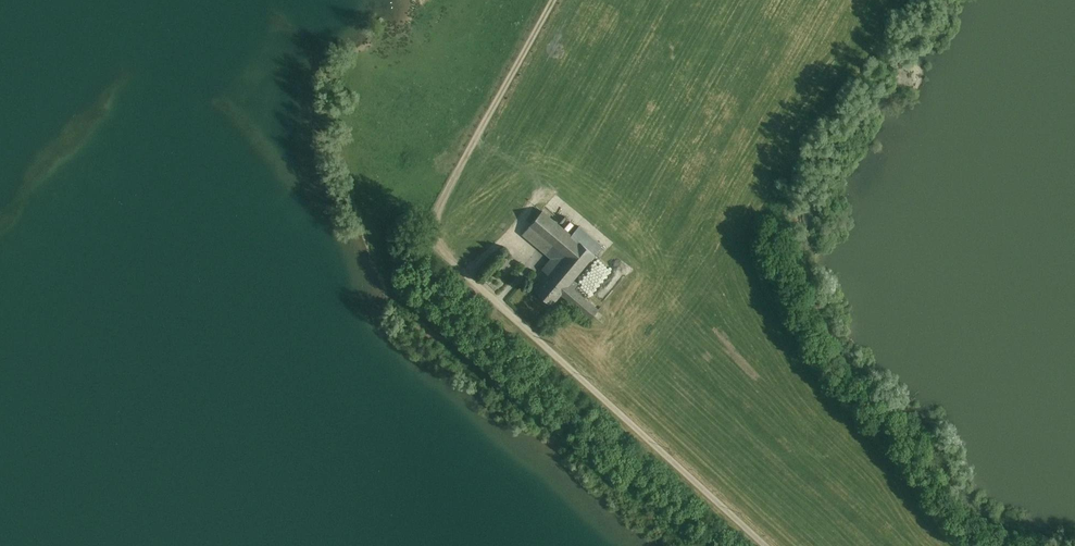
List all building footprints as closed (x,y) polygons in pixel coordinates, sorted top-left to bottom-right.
[(553,253),(554,254),(575,231),(576,230),(548,205),(526,229),(553,253)] [(576,230),(575,231),(598,251),(605,243),(583,223),(576,230)] [(553,253),(543,263),(551,270),(567,285),(572,279),(598,251),(575,231),(554,254),(553,253)] [(567,285),(551,270),(535,288),(554,305),(566,291),(569,287),(567,285)] [(569,287),(566,291),(572,297),(593,316),(602,307),(572,279),(567,285),(569,287)]
